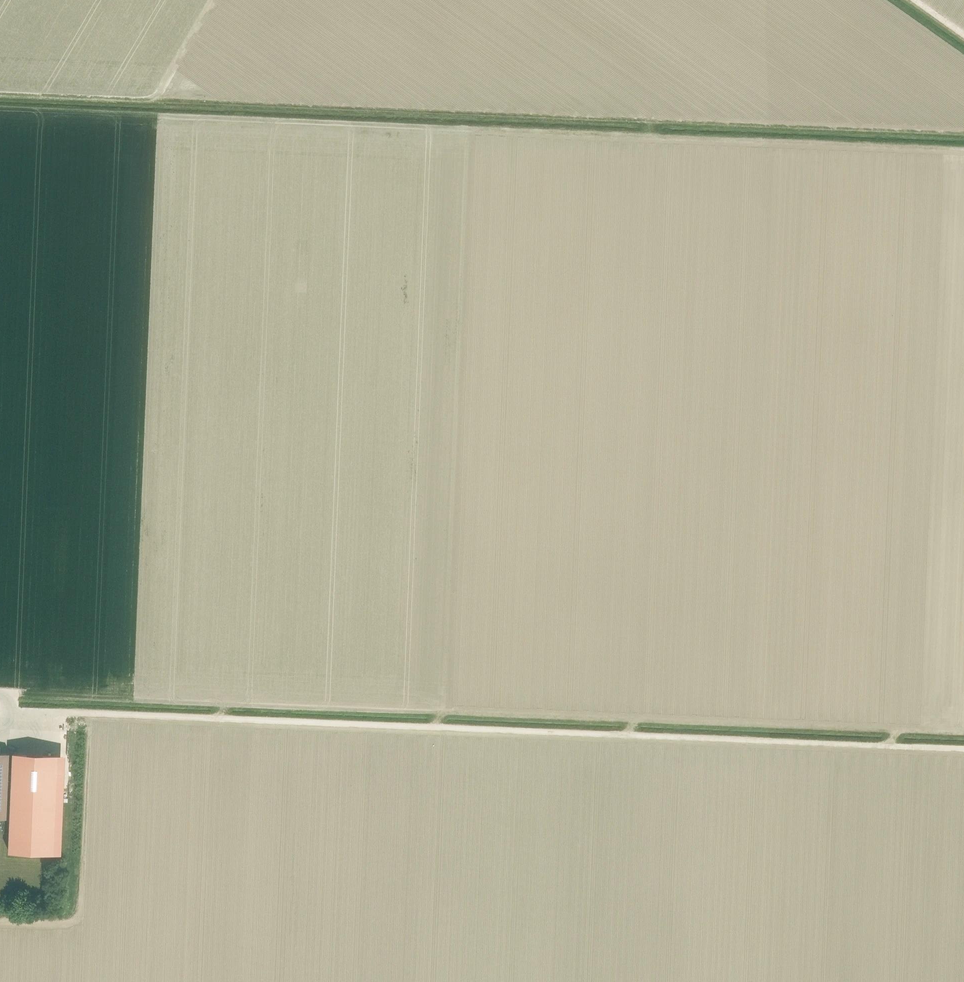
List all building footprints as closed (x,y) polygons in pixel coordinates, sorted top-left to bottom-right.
[(53,852),(57,755),(12,754),(11,769),(6,769),(5,781),(11,781),(10,792),(8,850),(53,852)]
